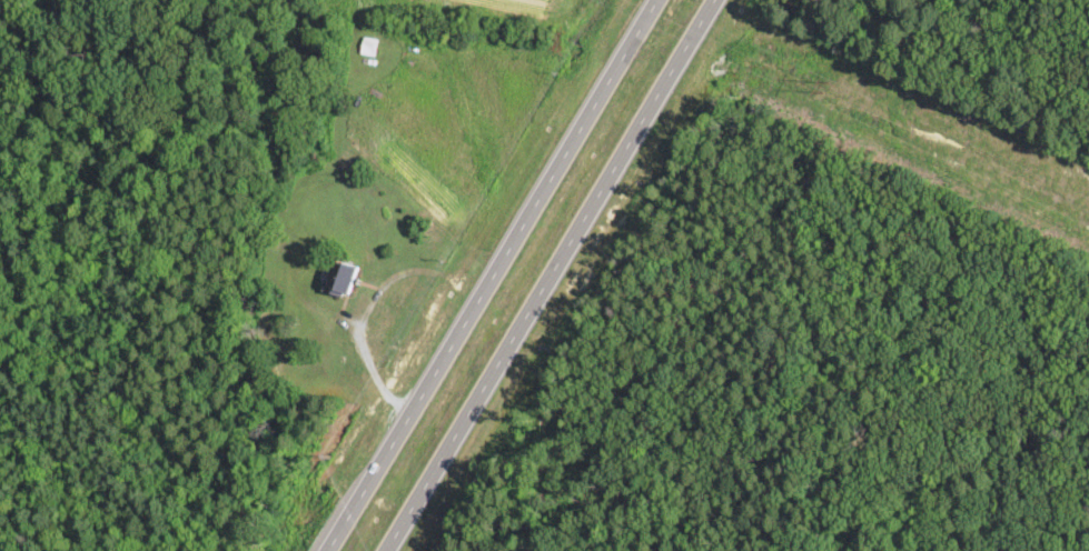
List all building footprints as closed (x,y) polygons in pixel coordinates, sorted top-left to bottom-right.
[(358,269),(334,260),(323,291),(348,299),(358,269)]
